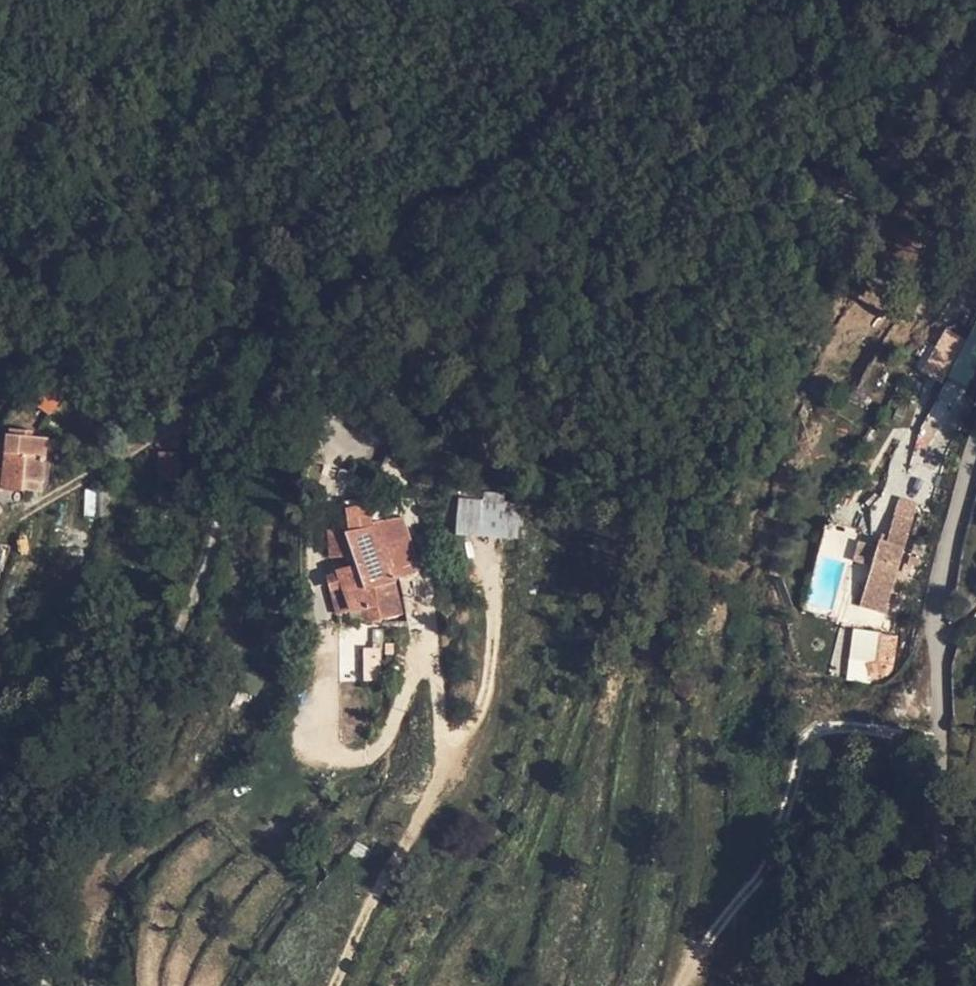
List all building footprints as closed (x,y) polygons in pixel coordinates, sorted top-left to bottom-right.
[(940,381),(965,338),(945,326),(920,370),(940,381)] [(967,398),(975,383),(975,372),(962,363),(947,387),(967,398)] [(36,498),(32,521),(51,525),(55,506),(72,510),(79,474),(66,472),(68,466),(49,462),(47,467),(43,466),(36,498)] [(458,496),(454,533),(514,540),(519,496),(485,492),(484,499),(458,496)] [(32,521),(36,498),(29,496),(24,519),(32,521)] [(379,541),(378,563),(406,565),(401,553),(411,546),(379,541)] [(840,578),(846,580),(869,586),(880,548),(851,541),(840,578)] [(889,615),(914,623),(936,546),(916,541),(910,563),(904,562),(902,570),(881,565),(873,590),(894,595),(889,615)] [(401,553),(406,565),(416,565),(411,546),(401,553)] [(406,565),(378,563),(356,560),(357,585),(384,582),(386,596),(358,607),(358,620),(370,623),(380,642),(388,641),(428,640),(424,623),(424,620),(434,617),(421,587),(415,588),(406,565)] [(415,588),(421,587),(416,565),(406,565),(415,588)] [(358,620),(359,641),(380,642),(370,623),(358,620)] [(867,683),(876,632),(853,628),(844,679),(867,683)] [(893,661),(895,639),(878,638),(876,659),(893,661)] [(362,680),(380,680),(380,645),(362,645),(362,680)]
